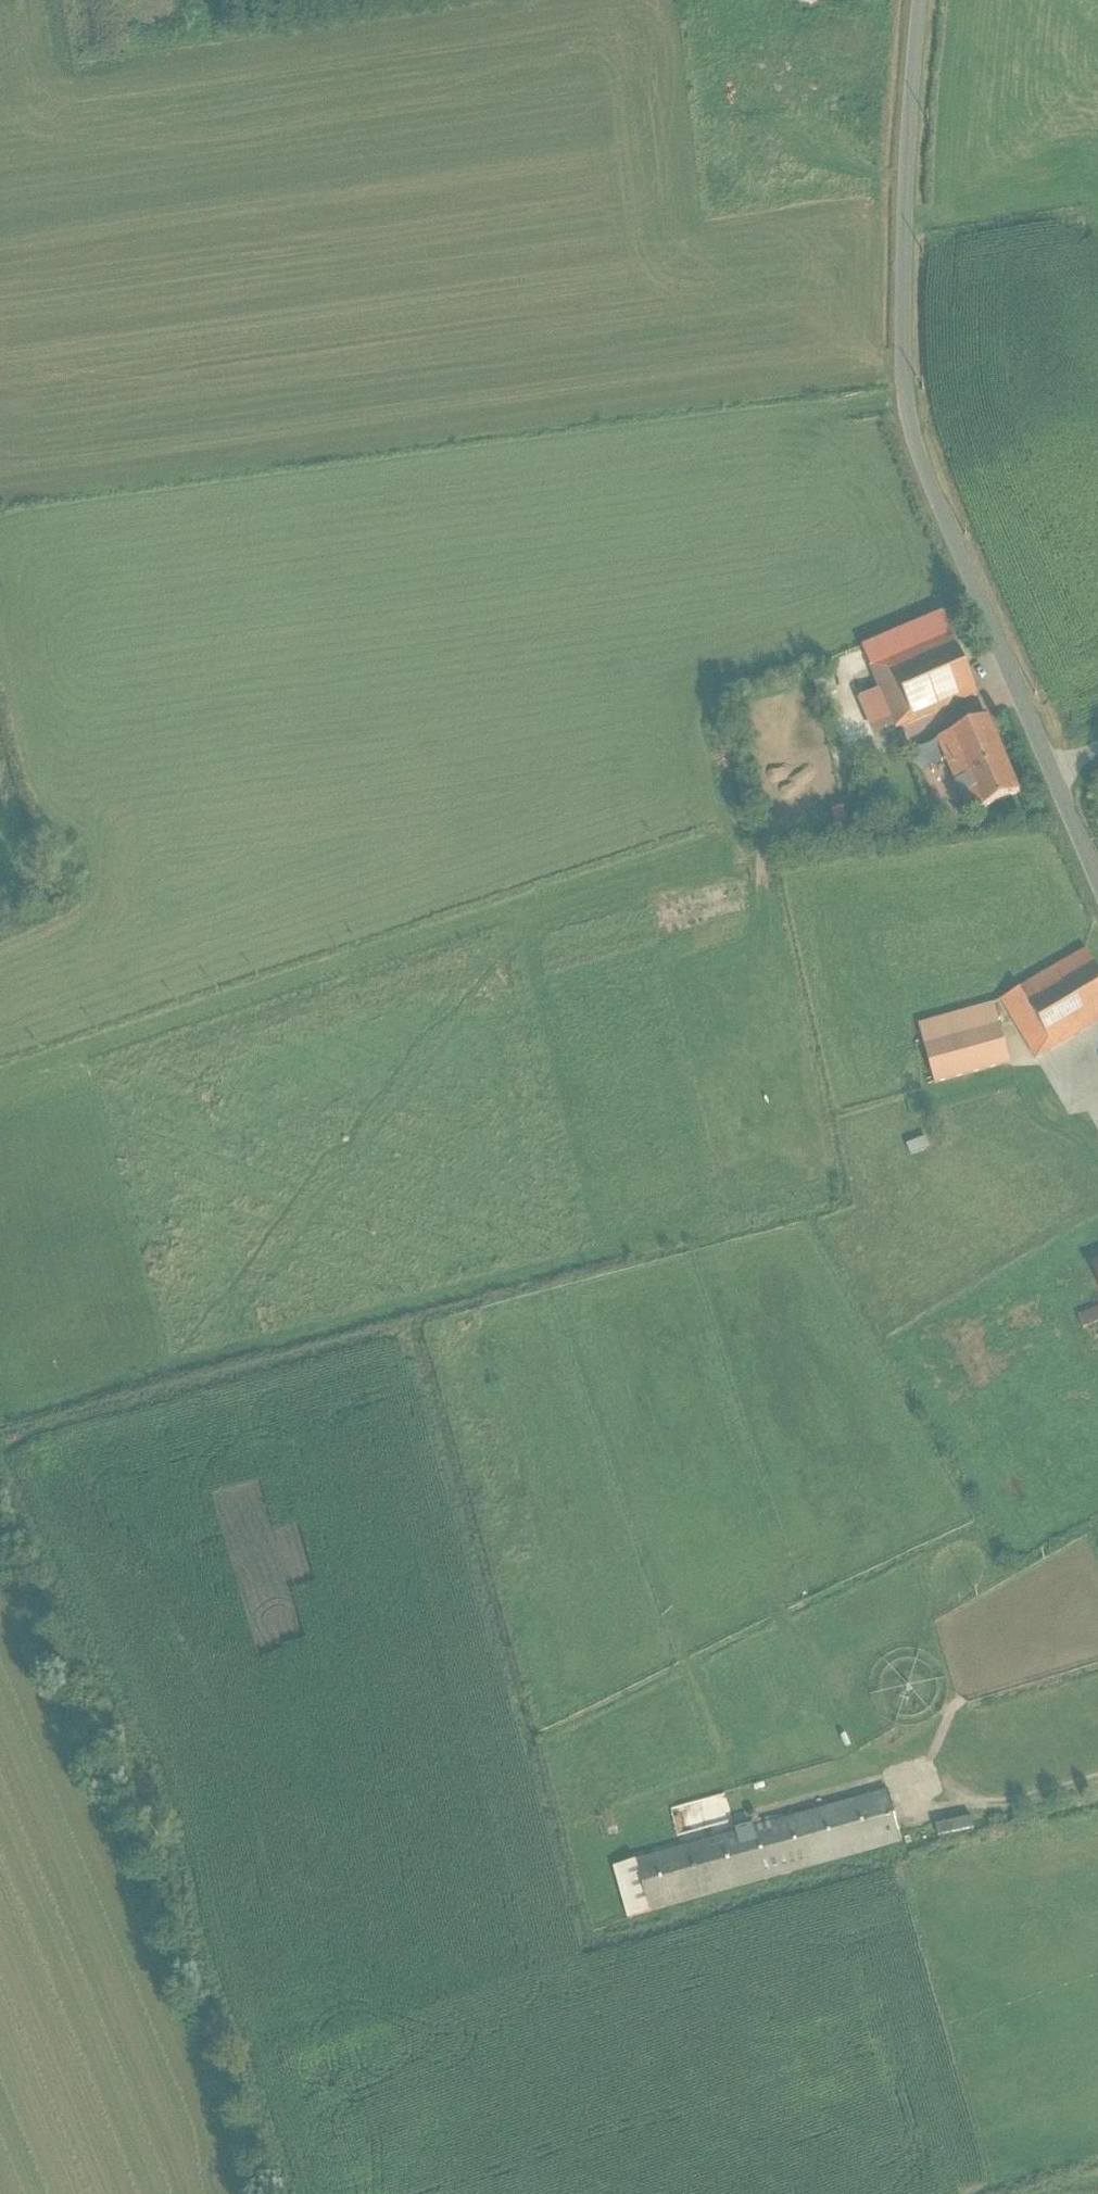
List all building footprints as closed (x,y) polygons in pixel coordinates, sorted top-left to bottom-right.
[(951,632),(869,666),(878,690),(857,698),(872,737),(977,693),(951,632)] [(967,815),(1019,792),(987,718),(935,739),(937,744),(935,744),(934,749),(938,759),(943,761),(944,761),(967,815)] [(1001,1001),(1035,1060),(1097,1023),(1097,972),(1086,952),(1001,1001)] [(994,1004),(917,1025),(935,1086),(1009,1065),(994,1004)] [(1078,1316),(1083,1330),(1097,1324),(1097,1307),(1078,1316)] [(617,1859),(629,1909),(900,1839),(887,1789),(617,1859)] [(936,1813),(940,1828),(967,1820),(962,1805),(936,1813)]
